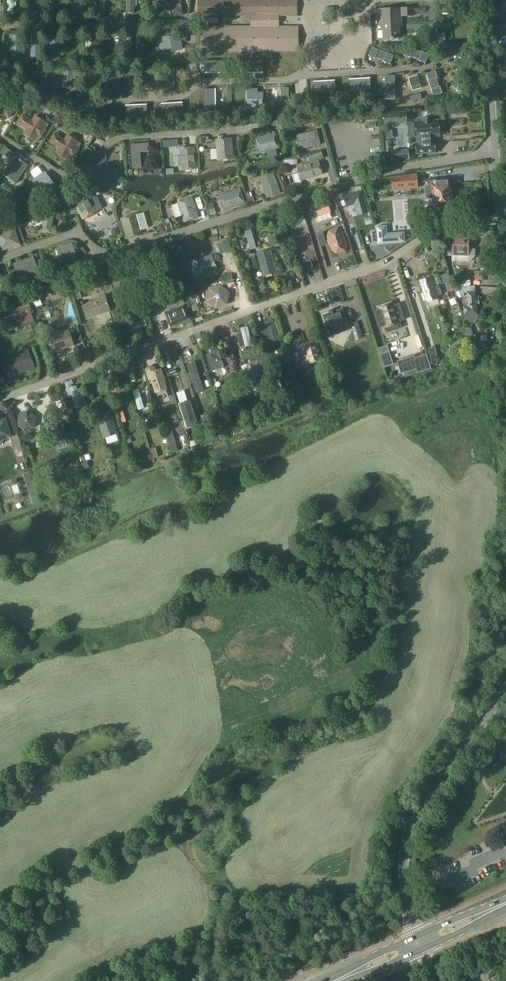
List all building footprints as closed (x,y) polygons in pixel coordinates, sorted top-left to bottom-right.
[(28,18),(37,18),(37,0),(27,0),(28,18)] [(180,0),(158,0),(160,9),(174,7),(175,8),(172,9),(174,17),(183,16),(181,7),(180,7),(180,5),(181,5),(180,0)] [(297,0),(198,0),(198,16),(251,15),(251,26),(203,26),(202,52),(298,51),(298,26),(279,26),(279,15),(297,16),(297,0)] [(402,25),(401,16),(413,15),(412,8),(378,9),(379,26),(382,26),(383,38),(399,38),(399,25),(402,25)] [(131,37),(131,34),(125,34),(124,54),(130,54),(131,41),(133,41),(133,37),(131,37)] [(183,34),(173,36),(172,51),(183,49),(181,41),(185,40),(183,34)] [(172,51),(173,36),(163,38),(164,43),(160,44),(162,54),(172,51)] [(21,60),(21,37),(12,37),(12,60),(21,60)] [(40,60),(41,37),(32,37),(31,60),(40,60)] [(59,60),(59,37),(51,37),(50,60),(59,60)] [(442,42),(439,51),(446,53),(446,52),(455,55),(454,56),(461,58),(464,50),(442,42)] [(425,63),(428,54),(407,47),(404,55),(410,58),(411,56),(419,60),(419,61),(425,63)] [(390,65),(393,56),(372,48),(368,56),(375,59),(375,57),(384,61),(383,62),(390,65)] [(166,69),(166,92),(174,92),(175,69),(166,69)] [(462,95),(469,72),(461,70),(454,92),(462,95)] [(436,78),(437,78),(436,71),(427,74),(433,96),(442,94),(440,87),(439,87),(436,78)] [(386,93),(385,93),(385,100),(395,100),(394,76),(385,76),(385,84),(386,84),(386,93)] [(257,91),(248,91),(248,110),(263,110),(262,95),(257,95),(257,91)] [(2,121),(5,117),(9,119),(15,110),(11,107),(13,103),(3,97),(0,101),(0,120),(2,121)] [(405,112),(383,113),(384,124),(406,123),(405,112)] [(35,116),(32,120),(22,114),(16,123),(26,129),(24,134),(35,140),(37,136),(41,138),(47,129),(43,127),(46,122),(35,116)] [(440,136),(439,120),(432,121),(432,118),(422,118),(422,121),(415,122),(416,138),(417,138),(417,143),(415,143),(416,154),(436,152),(435,142),(432,142),(432,137),(440,136)] [(317,130),(296,135),(300,149),(321,145),(317,130)] [(67,135),(64,139),(54,133),(49,143),(59,149),(56,153),(67,160),(70,155),(74,158),(79,148),(76,146),(78,141),(67,135)] [(276,133),(255,138),(259,154),(280,148),(276,133)] [(217,149),(210,150),(211,160),(217,159),(217,161),(233,159),(232,138),(216,139),(217,149)] [(140,152),(149,152),(148,143),(131,145),(133,169),(141,168),(140,152)] [(179,149),(182,170),(198,168),(195,147),(179,149)] [(391,151),(392,160),(409,159),(408,150),(391,151)] [(14,156),(3,175),(16,183),(28,165),(14,156)] [(319,161),(297,167),(301,181),(323,175),(319,161)] [(93,181),(112,189),(118,175),(98,167),(93,181)] [(45,199),(58,190),(45,172),(33,181),(45,199)] [(260,180),(267,199),(282,193),(274,174),(260,180)] [(416,174),(393,178),(393,187),(404,187),(404,189),(415,188),(414,183),(417,183),(416,174)] [(470,184),(469,174),(453,175),(454,186),(470,184)] [(434,185),(432,185),(434,208),(435,208),(436,209),(440,209),(441,207),(451,207),(450,184),(449,184),(449,179),(434,180),(434,185)] [(369,213),(362,186),(353,189),(354,192),(343,195),(346,208),(354,205),(357,216),(369,213)] [(240,188),(219,195),(224,211),(245,204),(240,188)] [(393,191),(393,197),(419,196),(418,189),(393,191)] [(87,194),(73,202),(83,221),(97,213),(97,212),(103,209),(99,202),(93,205),(87,194)] [(198,218),(192,199),(177,203),(178,205),(172,207),(176,218),(182,216),(184,223),(198,218)] [(326,199),(310,205),(314,217),(330,212),(326,199)] [(28,218),(43,221),(41,233),(51,234),(55,213),(29,208),(28,218)] [(136,214),(121,219),(127,240),(142,235),(136,214)] [(376,231),(371,232),(372,242),(377,242),(378,244),(405,242),(404,232),(387,233),(386,226),(376,226),(376,231)] [(2,251),(21,244),(15,228),(0,233),(0,246),(2,251)] [(338,229),(330,232),(328,237),(332,249),(337,252),(344,249),(346,245),(341,232),(338,229)] [(469,235),(453,234),(453,235),(447,234),(446,250),(452,250),(452,255),(468,255),(469,235)] [(56,249),(61,263),(77,257),(72,243),(56,249)] [(263,277),(277,273),(270,249),(256,253),(263,277)] [(212,255),(196,260),(198,266),(192,269),(194,276),(201,274),(201,275),(217,269),(212,255)] [(319,263),(324,275),(348,267),(344,255),(319,263)] [(18,278),(38,271),(33,257),(13,264),(18,278)] [(474,269),(475,277),(483,277),(483,268),(474,269)] [(76,285),(83,283),(81,276),(74,278),(76,285)] [(432,276),(419,281),(426,303),(439,298),(432,276)] [(119,279),(118,277),(114,278),(117,291),(127,288),(124,278),(119,279)] [(48,284),(27,291),(31,303),(46,297),(47,298),(53,296),(48,284)] [(207,300),(216,308),(227,304),(230,292),(220,284),(209,288),(207,300)] [(151,293),(154,299),(171,291),(168,285),(151,293)] [(462,289),(456,290),(456,291),(459,298),(464,295),(462,290),(462,289)] [(468,303),(466,304),(463,307),(464,315),(477,314),(475,292),(467,293),(468,303)] [(111,312),(105,295),(93,299),(94,302),(81,306),(86,320),(111,312)] [(387,332),(400,327),(398,321),(403,319),(398,304),(394,305),(393,304),(380,308),(380,310),(377,311),(376,313),(380,325),(382,326),(385,325),(387,332)] [(182,312),(180,306),(164,313),(170,326),(189,318),(187,311),(183,312),(182,312)] [(29,307),(17,311),(21,325),(34,321),(29,307)] [(332,335),(340,332),(345,331),(343,324),(346,324),(341,310),(334,312),(333,309),(334,312),(330,313),(330,310),(329,311),(330,313),(323,315),(328,329),(330,329),(332,335)] [(144,319),(130,324),(127,325),(129,332),(147,326),(144,319)] [(245,347),(252,345),(247,327),(241,328),(242,332),(237,333),(240,347),(245,346),(245,347)] [(74,346),(68,330),(46,337),(52,353),(74,346)] [(260,336),(263,347),(268,345),(265,334),(260,336)] [(406,347),(417,344),(415,337),(410,338),(411,340),(405,341),(406,347)] [(300,345),(302,351),(294,353),(296,361),(305,358),(307,364),(322,359),(317,340),(300,345)] [(51,355),(54,362),(73,354),(71,347),(51,355)] [(7,378),(34,368),(28,349),(1,359),(7,378)] [(220,350),(206,355),(212,371),(226,367),(220,350)] [(384,367),(392,363),(389,355),(381,359),(384,367)] [(401,375),(418,370),(414,357),(397,362),(401,375)] [(246,365),(247,369),(246,369),(253,387),(254,387),(256,391),(263,388),(262,384),(269,381),(261,359),(258,360),(259,365),(255,366),(253,362),(246,365)] [(196,393),(203,391),(195,362),(188,364),(190,373),(187,374),(190,382),(193,381),(196,393)] [(112,392),(120,390),(114,370),(106,372),(112,392)] [(162,370),(149,374),(156,394),(168,390),(162,370)] [(71,385),(73,385),(72,381),(65,383),(67,389),(66,389),(69,398),(72,397),(75,409),(87,405),(82,388),(77,390),(76,386),(71,387),(71,385)] [(138,418),(144,417),(139,397),(133,398),(138,418)] [(189,400),(179,404),(187,429),(197,425),(189,400)] [(19,413),(17,423),(25,430),(35,427),(37,417),(29,410),(19,413)] [(116,435),(118,434),(110,410),(96,415),(104,439),(105,438),(107,445),(118,440),(116,435)] [(49,424),(47,434),(55,441),(65,438),(67,428),(59,421),(49,424)] [(10,436),(6,423),(0,425),(0,439),(10,436)]
